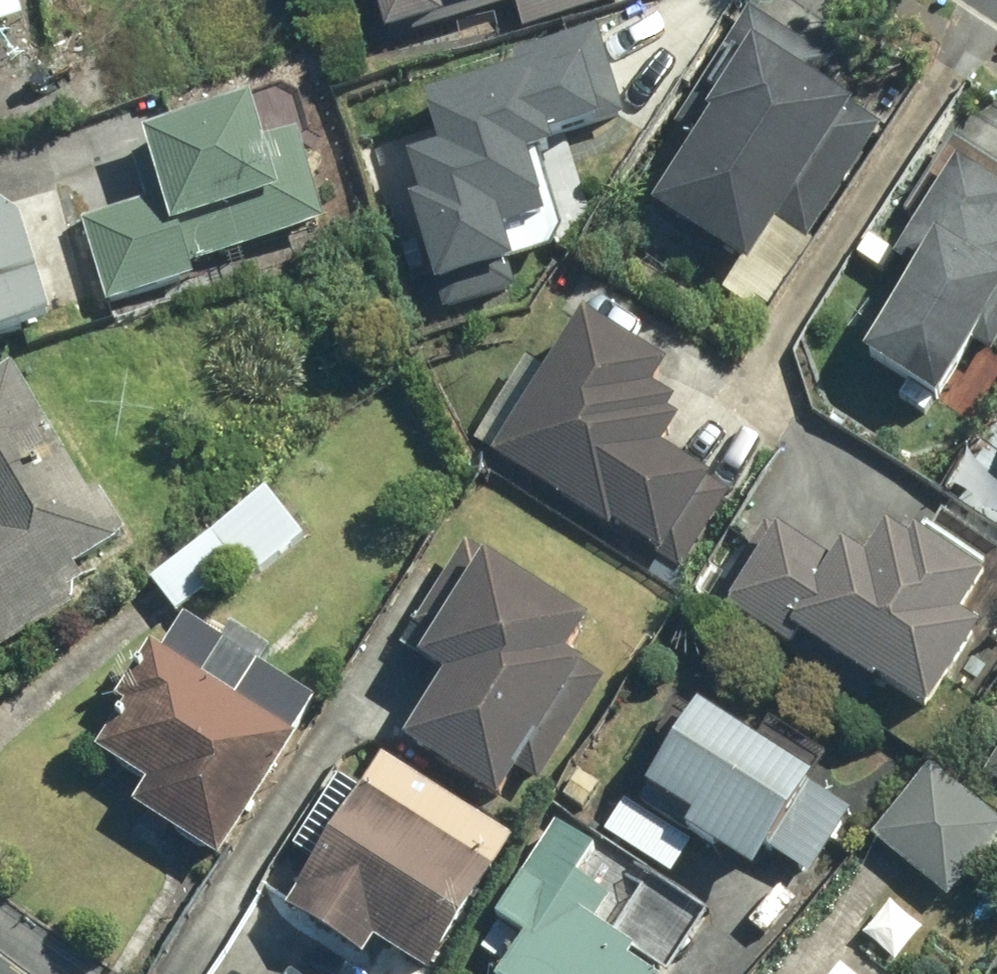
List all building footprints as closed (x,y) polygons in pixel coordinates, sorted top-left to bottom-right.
[(23,22),(16,0),(0,0),(0,30),(23,22)] [(382,66),(618,3),(617,0),(365,0),(382,66)] [(638,215),(740,278),(777,218),(809,238),(876,129),(807,87),(824,60),(742,10),(674,121),(690,131),(638,215)] [(414,107),(425,151),(403,156),(414,202),(396,207),(418,294),(501,272),(493,239),(537,227),(520,162),(542,156),(538,142),(613,123),(592,41),(505,63),(510,82),(414,107)] [(102,307),(176,288),(193,284),(180,233),(266,211),(274,242),(321,230),(298,140),(251,152),(243,121),(140,147),(155,206),(82,224),(102,307)] [(929,412),(964,356),(981,367),(996,342),(996,209),(934,171),(881,259),(910,276),(855,366),(929,412)] [(87,322),(70,263),(0,283),(0,347),(87,322)] [(573,322),(542,375),(520,362),(470,445),(492,458),(489,463),(655,562),(701,485),(653,456),(676,417),(638,394),(653,369),(573,322)] [(83,504),(8,380),(0,385),(0,646),(85,594),(71,571),(77,567),(122,540),(96,496),(83,504)] [(145,583),(171,615),(236,562),(251,580),(302,538),(261,488),(145,583)] [(708,611),(777,652),(782,643),(919,726),(971,640),(950,627),(982,574),(916,534),(900,561),(871,544),(855,569),(826,552),(817,567),(756,531),(708,611)] [(447,573),(432,564),(409,600),(424,610),(414,625),(427,633),(407,665),(433,681),(390,749),(433,776),(490,812),(511,779),(528,790),(594,685),(556,662),(584,618),(465,543),(447,573)] [(214,622),(205,639),(174,622),(154,657),(141,650),(108,707),(121,714),(95,758),(142,785),(127,810),(214,861),(308,700),(253,667),(263,650),(214,622)] [(675,834),(743,880),(761,852),(802,880),(843,819),(685,714),(634,792),(682,824),(675,834)] [(983,772),(996,781),(996,748),(983,772)] [(352,796),(333,784),(291,856),(310,867),(279,920),(352,963),(364,943),(416,973),(426,973),(503,841),(371,764),(352,796)] [(925,771),(869,846),(946,904),(996,836),(996,826),(925,771)] [(686,848),(622,804),(599,836),(664,881),(686,848)] [(693,919),(546,832),(490,928),(518,945),(501,973),(661,973),(693,919)]
